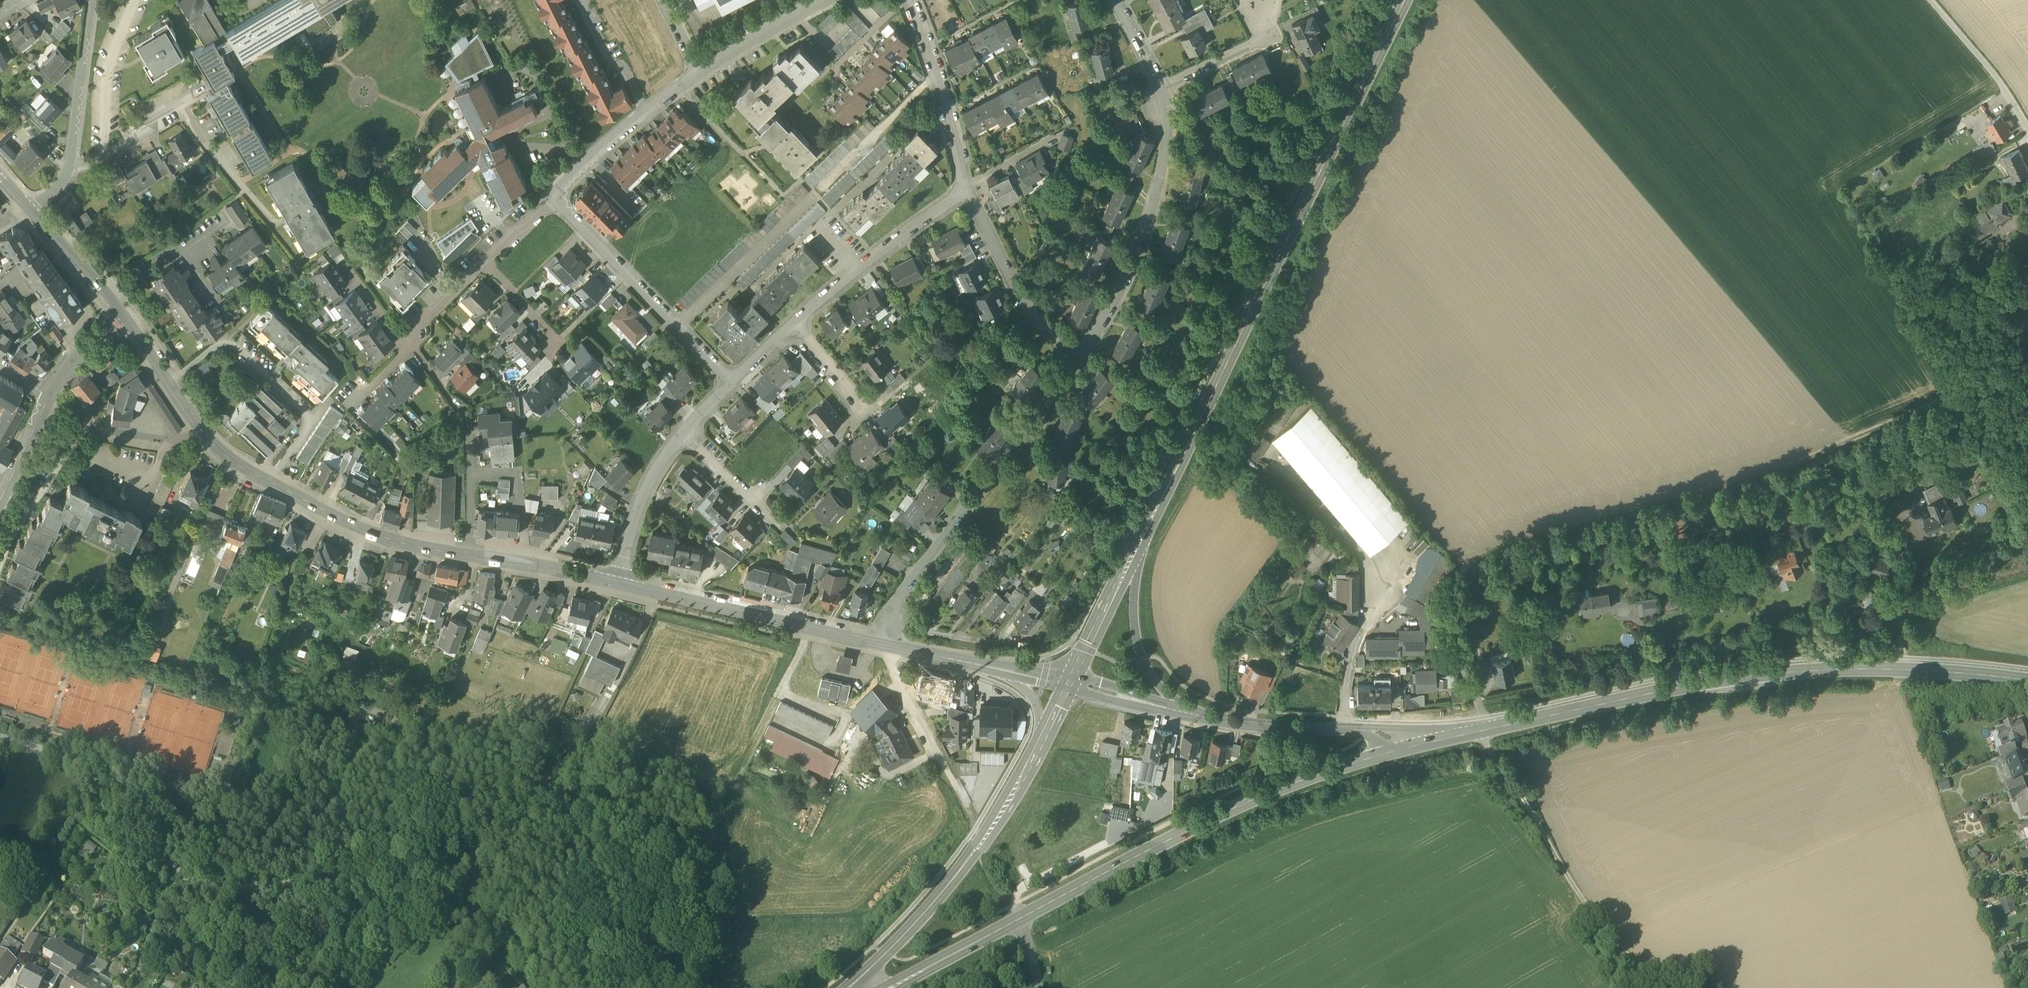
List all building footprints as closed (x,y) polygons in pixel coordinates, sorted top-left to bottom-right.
[(56,3),(54,0),(39,0),(36,1),(41,10),(56,3)] [(56,3),(61,13),(80,4),(78,0),(54,0),(56,3)] [(233,42),(225,29),(208,0),(177,0),(203,43),(191,50),(215,90),(207,94),(250,168),(260,163),(258,159),(268,153),(224,78),(232,73),(219,50),(233,42)] [(303,18),(328,3),(327,1),(329,0),(275,0),(225,29),(233,42),(240,55),(303,18)] [(461,15),(475,7),(471,0),(466,0),(456,6),(461,15)] [(605,119),(624,110),(623,109),(632,105),(623,85),(613,90),(617,99),(614,100),(611,93),(610,94),(603,79),(604,79),(600,71),(598,72),(595,65),(594,65),(587,51),(588,51),(584,43),(582,43),(578,36),(577,37),(570,23),(571,22),(567,14),(566,15),(562,8),(561,8),(557,0),(540,0),(537,1),(545,18),(548,16),(551,23),(553,22),(556,28),(553,30),(561,46),(564,45),(568,51),(569,51),(572,57),(569,58),(577,75),(581,73),(584,80),(586,79),(589,85),(585,87),(594,103),(597,102),(600,108),(597,109),(599,114),(602,113),(605,119)] [(562,0),(557,0),(561,8),(562,8),(566,15),(567,14),(571,22),(570,23),(577,37),(578,36),(582,43),(584,43),(588,51),(587,51),(594,65),(595,65),(598,72),(600,71),(604,79),(603,79),(610,94),(611,93),(614,100),(617,99),(613,90),(602,67),(600,68),(585,38),(584,39),(569,10),(567,11),(562,0)] [(722,11),(744,0),(717,0),(722,11)] [(882,0),(881,0),(873,8),(877,12),(886,4),(882,0)] [(1076,27),(1080,26),(1089,24),(1082,0),(1080,0),(1069,3),(1071,10),(1069,11),(1073,28),(1076,27)] [(1155,8),(1171,0),(1151,0),(1155,8)] [(1175,0),(1171,0),(1155,8),(1166,29),(1180,22),(1185,19),(1175,0)] [(335,16),(328,3),(303,18),(308,25),(307,26),(309,29),(310,30),(311,30),(314,31),(315,31),(316,31),(319,29),(320,28),(321,27),(322,28),(325,26),(325,25),(327,24),(329,25),(333,22),(334,20),(335,19),(335,16)] [(890,8),(886,4),(877,12),(881,16),(890,8)] [(1300,13),(1303,18),(1313,14),(1320,11),(1317,5),(1300,13)] [(853,11),(848,7),(840,15),(843,18),(844,19),(853,11)] [(839,22),(843,18),(840,15),(835,10),(831,14),(839,22)] [(857,15),(853,11),(844,19),(848,24),(857,15)] [(1187,18),(1190,24),(1201,18),(1198,12),(1187,18)] [(835,26),(839,22),(831,14),(827,18),(835,26)] [(1314,30),(1319,27),(1313,14),(1303,18),(1292,24),(1298,37),(1314,30)] [(861,20),(857,15),(848,24),(852,28),(861,20)] [(1204,25),(1207,30),(1214,26),(1208,15),(1201,18),(1204,24),(1204,25)] [(152,28),(153,31),(150,32),(149,30),(134,39),(142,54),(145,53),(147,55),(144,57),(141,59),(151,74),(166,65),(164,62),(163,59),(166,58),(167,60),(183,51),(173,36),(171,38),(169,35),(172,33),(174,32),(165,17),(150,26),(152,28)] [(1007,17),(994,24),(1003,41),(1005,45),(1017,38),(1018,40),(1019,40),(1007,17)] [(19,46),(30,38),(31,37),(29,34),(34,30),(25,18),(19,23),(14,27),(8,32),(19,46)] [(830,30),(835,26),(827,18),(823,22),(830,30)] [(1180,22),(1183,27),(1190,24),(1187,18),(1185,19),(1180,22)] [(1204,24),(1201,18),(1190,24),(1194,30),(1197,28),(1204,25),(1204,24)] [(54,37),(59,41),(71,27),(62,19),(50,33),(54,37)] [(865,24),(861,20),(852,28),(853,29),(856,32),(865,24)] [(826,34),(830,30),(823,22),(819,26),(826,34)] [(869,28),(865,24),(856,32),(860,37),(869,28)] [(994,24),(981,30),(991,48),(1003,41),(994,24)] [(1194,30),(1190,24),(1183,27),(1187,34),(1194,30)] [(1197,28),(1200,33),(1207,30),(1204,25),(1197,28)] [(1180,37),(1189,54),(1206,45),(1200,33),(1197,28),(1194,30),(1187,34),(1180,37)] [(41,34),(49,41),(54,37),(46,29),(41,34)] [(856,41),(860,37),(856,32),(853,29),(849,33),(856,41)] [(894,29),(886,37),(901,53),(905,49),(910,44),(894,29)] [(38,34),(34,30),(29,34),(31,37),(30,38),(33,41),(38,36),(37,35),(38,34)] [(969,37),(970,38),(978,54),(991,48),(981,30),(969,37)] [(1321,45),(1314,30),(1298,37),(1306,52),(1321,45)] [(1081,31),(1070,34),(1072,41),(1084,38),(1082,31),(1081,31)] [(466,74),(470,83),(480,79),(475,70),(492,61),(488,52),(488,53),(478,33),(470,41),(469,41),(465,33),(452,45),(456,54),(455,55),(449,61),(460,77),(465,75),(466,74)] [(852,45),(856,41),(849,33),(844,37),(852,45)] [(848,48),(852,45),(844,37),(840,40),(848,48)] [(886,37),(878,45),(893,60),(897,57),(901,53),(886,37)] [(33,41),(30,38),(19,46),(22,50),(33,41)] [(962,40),(957,43),(969,67),(981,60),(978,54),(970,38),(963,41),(962,40)] [(844,52),(848,48),(840,40),(836,44),(844,52)] [(970,68),(969,67),(957,43),(946,49),(959,74),(970,68)] [(778,64),(793,80),(798,85),(799,85),(796,82),(799,78),(801,79),(806,74),(808,76),(812,72),(812,71),(819,64),(819,65),(820,64),(800,44),(792,51),(793,52),(791,55),(787,51),(775,62),(778,64)] [(840,56),(844,52),(836,44),(832,48),(840,56)] [(870,52),(873,56),(885,68),(889,64),(893,60),(878,45),(870,52)] [(1098,75),(1101,74),(1105,73),(1113,71),(1107,46),(1094,50),(1096,57),(1093,58),(1098,75)] [(42,66),(57,79),(63,72),(61,70),(70,59),(57,47),(41,65),(42,66)] [(836,60),(840,56),(832,48),(828,52),(836,60)] [(1255,78),(1270,70),(1262,54),(1247,61),(1255,78)] [(1296,57),(1304,70),(1310,66),(1302,54),(1296,57)] [(873,56),(865,64),(881,79),(885,75),(889,72),(885,68),(873,56)] [(1240,85),(1255,78),(1247,61),(1232,68),(1240,85)] [(736,92),(752,109),(763,99),(770,106),(776,100),(774,98),(793,80),(778,64),(767,75),(765,72),(759,78),(763,83),(760,86),(756,81),(752,77),(736,92)] [(865,64),(857,71),(873,87),(877,83),(881,79),(865,64)] [(39,70),(54,84),(58,80),(57,79),(42,66),(39,70)] [(183,75),(189,86),(199,80),(193,70),(183,75)] [(849,79),(853,83),(865,95),(869,91),(873,87),(857,71),(849,79)] [(1038,73),(1025,80),(1035,98),(1048,91),(1038,73)] [(796,82),(799,85),(808,76),(806,74),(801,79),(799,78),(796,82)] [(888,79),(885,75),(881,79),(877,83),(880,87),(888,79)] [(456,90),(458,96),(463,105),(466,111),(470,120),(472,124),(473,125),(474,125),(478,133),(471,139),(463,148),(457,142),(448,151),(445,148),(442,150),(434,157),(435,157),(432,161),(431,160),(427,163),(428,164),(422,170),(427,175),(413,188),(428,203),(437,195),(438,196),(440,194),(441,195),(444,192),(444,191),(450,185),(451,185),(458,178),(457,178),(462,173),(463,174),(470,167),(469,166),(472,163),(479,156),(483,164),(482,164),(489,177),(488,178),(492,187),(493,186),(496,192),(495,193),(500,202),(501,201),(502,205),(514,199),(516,204),(524,196),(520,189),(526,186),(525,182),(526,182),(523,177),(522,178),(520,173),(521,172),(517,163),(516,164),(509,151),(507,153),(505,149),(507,148),(504,142),(500,143),(499,140),(501,140),(500,134),(496,135),(495,133),(509,126),(518,121),(524,118),(533,114),(537,112),(533,104),(529,105),(528,103),(530,102),(529,101),(526,95),(512,102),(513,104),(499,111),(493,99),(489,90),(486,85),(484,81),(483,77),(480,79),(470,83),(456,90)] [(1106,78),(1095,81),(1097,88),(1108,85),(1106,78)] [(1025,80),(1013,86),(1022,104),(1035,98),(1025,80)] [(853,83),(845,90),(860,106),(864,102),(868,98),(865,95),(853,83)] [(1214,108),(1229,101),(1221,84),(1206,91),(1214,108)] [(1013,86),(1001,93),(1010,111),(1022,104),(1013,86)] [(845,90),(837,98),(852,114),(856,110),(860,106),(845,90)] [(40,91),(30,102),(36,107),(46,97),(40,91)] [(1199,115),(1214,108),(1206,91),(1191,99),(1199,115)] [(692,96),(697,101),(700,98),(695,92),(692,96)] [(14,113),(20,107),(19,106),(6,93),(0,99),(14,113)] [(1001,93),(988,99),(998,119),(1001,124),(1014,118),(1010,111),(1001,93)] [(48,122),(54,115),(53,115),(57,110),(54,108),(57,105),(47,95),(46,97),(36,107),(34,109),(34,110),(48,122)] [(848,118),(852,114),(837,98),(829,106),(844,122),(848,118)] [(27,99),(19,106),(20,107),(26,113),(31,106),(34,109),(36,107),(30,102),(27,99)] [(789,127),(770,106),(763,99),(752,109),(750,111),(757,118),(755,120),(760,126),(758,128),(768,139),(768,140),(772,144),(789,127)] [(988,99),(976,106),(986,125),(998,119),(988,99)] [(860,106),(856,110),(860,114),(868,106),(864,102),(860,106)] [(26,113),(43,128),(48,122),(34,110),(34,109),(31,106),(26,113)] [(973,132),(986,125),(976,106),(963,112),(973,132)] [(676,109),(671,114),(687,131),(691,136),(700,128),(685,112),(682,115),(676,109)] [(671,114),(663,122),(679,139),(687,131),(671,114)] [(1996,138),(1998,141),(2010,134),(2000,116),(1987,124),(1990,128),(1986,131),(1992,140),(1996,138)] [(867,119),(863,123),(871,131),(875,127),(867,119)] [(3,139),(15,128),(7,120),(0,127),(0,142),(3,139)] [(663,122),(655,130),(671,147),(679,139),(663,122)] [(863,123),(859,127),(866,135),(871,131),(863,123)] [(466,127),(471,139),(478,133),(474,125),(473,125),(472,124),(466,127)] [(789,127),(772,144),(776,148),(777,147),(781,151),(780,152),(784,157),(785,156),(789,160),(788,161),(792,165),(793,164),(798,169),(797,170),(797,171),(818,151),(792,124),(789,127)] [(859,127),(855,131),(862,139),(866,135),(859,127)] [(905,140),(910,146),(924,160),(934,151),(937,148),(918,128),(905,140)] [(655,130),(647,137),(660,152),(663,155),(671,147),(655,130)] [(855,131),(850,135),(858,143),(862,139),(855,131)] [(178,157),(179,158),(180,158),(191,151),(180,132),(168,139),(174,150),(178,157)] [(1146,156),(1153,140),(1138,132),(1130,148),(1146,156)] [(644,134),(636,142),(652,159),(660,152),(647,137),(644,134)] [(1058,145),(1070,149),(1074,138),(1062,134),(1058,145)] [(850,135),(846,139),(854,147),(858,143),(850,135)] [(886,137),(882,141),(889,149),(894,145),(886,137)] [(14,156),(13,155),(16,152),(3,139),(0,142),(0,149),(10,159),(14,156)] [(29,139),(16,152),(13,155),(14,156),(27,169),(43,153),(29,139)] [(846,139),(842,143),(850,151),(854,147),(846,139)] [(882,141),(878,145),(885,153),(889,149),(882,141)] [(1977,148),(1984,158),(1997,151),(1993,144),(1991,145),(1988,141),(1977,148)] [(636,142),(628,150),(644,167),(652,159),(636,142)] [(842,143),(838,147),(846,155),(850,151),(842,143)] [(878,145),(873,149),(881,157),(885,153),(878,145)] [(910,146),(895,161),(914,181),(930,166),(926,162),(924,160),(910,146)] [(838,147),(834,151),(841,159),(846,155),(838,147)] [(146,158),(148,163),(154,159),(159,156),(154,148),(143,154),(146,158)] [(1138,171),(1146,156),(1130,148),(1123,164),(1138,171)] [(873,149),(870,152),(878,160),(881,157),(873,149)] [(161,157),(168,170),(172,168),(174,167),(171,161),(178,157),(174,150),(167,154),(166,154),(161,157)] [(628,150),(620,158),(636,175),(644,167),(628,150)] [(1028,185),(1031,183),(1050,172),(1044,162),(1046,161),(1040,150),(1016,163),(1022,175),(1028,185)] [(2014,179),(2027,172),(2027,170),(2019,150),(2004,157),(2006,161),(2002,162),(2004,166),(2007,164),(2014,179)] [(834,151),(830,155),(837,163),(841,159),(834,151)] [(924,160),(926,162),(936,153),(934,151),(924,160)] [(870,152),(865,157),(872,165),(878,160),(870,152)] [(830,155),(825,159),(833,167),(837,163),(830,155)] [(154,159),(160,171),(166,168),(159,156),(154,159)] [(472,163),(475,165),(477,166),(479,166),(482,164),(483,164),(479,156),(472,163)] [(171,161),(174,167),(183,162),(180,158),(179,158),(178,157),(171,161)] [(865,157),(861,161),(868,169),(872,165),(865,157)] [(122,170),(124,172),(136,165),(136,164),(146,158),(122,170)] [(125,177),(132,187),(144,180),(146,182),(156,176),(155,174),(160,171),(154,159),(148,163),(146,158),(136,164),(136,165),(124,172),(126,176),(125,177)] [(628,183),(636,175),(620,158),(611,166),(628,183)] [(825,159),(821,163),(829,171),(833,167),(825,159)] [(1945,164),(1948,169),(1956,165),(1953,160),(1945,164)] [(861,161),(856,165),(864,173),(868,169),(861,161)] [(914,181),(895,161),(885,170),(888,173),(879,182),(895,199),(914,181)] [(264,179),(286,215),(286,216),(291,213),(293,217),(288,220),(305,248),(332,231),(313,199),(312,200),(309,196),(311,195),(292,162),(264,179)] [(100,177),(106,187),(125,177),(126,176),(124,172),(122,170),(118,163),(99,174),(100,177)] [(821,163),(817,167),(825,175),(829,171),(821,163)] [(856,165),(852,169),(860,177),(864,173),(856,165)] [(1200,188),(1204,171),(1186,166),(1182,183),(1200,188)] [(817,167),(813,171),(821,179),(825,175),(817,167)] [(852,169),(849,173),(856,181),(860,177),(852,169)] [(203,178),(206,182),(217,175),(214,170),(203,178)] [(813,171),(809,175),(816,183),(821,179),(813,171)] [(848,172),(843,176),(851,185),(856,181),(849,173),(848,172)] [(1123,179),(1130,183),(1133,176),(1127,172),(1123,179)] [(809,175),(805,179),(812,187),(816,183),(809,175)] [(1016,178),(1024,194),(1034,188),(1031,183),(1028,185),(1022,175),(1016,178)] [(843,176),(839,181),(847,189),(851,185),(843,176)] [(997,198),(1001,206),(1002,206),(1000,203),(1017,194),(1019,197),(1009,176),(990,185),(997,198)] [(95,180),(101,190),(106,187),(100,177),(95,180)] [(1998,186),(2002,194),(2017,185),(2014,179),(1998,186)] [(144,180),(132,187),(133,190),(146,182),(144,180)] [(609,226),(617,234),(633,219),(627,213),(624,216),(591,181),(577,194),(577,202),(587,212),(590,212),(593,215),(593,218),(601,227),(603,225),(607,228),(609,226)] [(839,181),(835,185),(843,193),(847,189),(839,181)] [(863,191),(859,196),(878,215),(895,199),(879,182),(866,194),(863,191)] [(1196,205),(1200,188),(1182,183),(1178,200),(1196,205)] [(801,184),(797,188),(804,196),(809,192),(801,184)] [(1126,207),(1134,191),(1118,184),(1111,199),(1126,207)] [(835,185),(830,189),(839,197),(843,193),(835,185)] [(797,188),(793,192),(800,200),(804,196),(797,188)] [(830,189),(826,193),(834,201),(839,197),(830,189)] [(793,192),(788,196),(796,204),(800,200),(793,192)] [(826,193),(822,197),(830,205),(834,201),(826,193)] [(1000,203),(1002,206),(1019,197),(1017,194),(1000,203)] [(788,196),(784,200),(792,208),(796,204),(788,196)] [(861,232),(878,215),(859,196),(842,212),(861,232)] [(989,203),(995,214),(1003,210),(1001,206),(997,198),(989,203)] [(238,204),(235,199),(226,206),(229,210),(238,204)] [(1119,223),(1126,207),(1111,199),(1103,215),(1119,223)] [(784,200),(780,204),(788,212),(792,208),(784,200)] [(817,201),(813,205),(822,214),(826,210),(817,201)] [(2011,215),(2003,201),(1997,205),(1997,204),(1994,206),(1995,208),(1994,209),(1992,205),(1987,208),(1988,209),(1988,210),(1989,212),(1986,213),(1983,209),(1973,215),(1973,214),(1967,218),(1966,217),(1961,220),(1977,246),(1987,240),(1985,237),(1983,233),(1992,228),(1994,231),(1999,229),(1996,224),(2011,215)] [(2027,212),(2027,205),(2019,202),(2016,214),(2026,217),(2027,212)] [(241,209),(238,204),(229,210),(232,215),(241,209)] [(780,204),(776,208),(784,216),(788,212),(780,204)] [(813,205),(809,209),(817,218),(822,214),(813,205)] [(1177,214),(1184,216),(1186,209),(1179,207),(1177,214)] [(776,208),(772,212),(780,220),(784,216),(776,208)] [(75,219),(68,209),(62,213),(75,231),(81,227),(75,219)] [(244,213),(241,209),(232,215),(235,220),(244,213)] [(809,209),(805,213),(813,222),(817,218),(809,209)] [(75,219),(81,227),(92,219),(87,210),(75,219)] [(445,253),(443,255),(450,262),(478,235),(475,231),(479,228),(472,218),(476,215),(474,211),(469,215),(471,217),(436,240),(445,253)] [(772,212),(768,216),(775,224),(780,220),(772,212)] [(248,218),(244,213),(235,220),(238,224),(248,218)] [(285,222),(288,220),(293,217),(291,213),(286,216),(286,215),(282,218),(285,222)] [(805,213),(801,217),(809,226),(813,222),(805,213)] [(768,216),(764,220),(771,228),(775,224),(768,216)] [(801,217),(797,221),(805,230),(809,226),(801,217)] [(1184,242),(1190,225),(1173,219),(1167,235),(1184,242)] [(764,220),(759,224),(767,232),(771,228),(764,220)] [(403,242),(416,229),(408,221),(395,234),(403,242)] [(797,221),(793,225),(801,234),(805,230),(797,221)] [(759,224),(755,228),(763,236),(767,232),(759,224)] [(1103,231),(1110,234),(1114,227),(1107,224),(1103,231)] [(252,225),(242,232),(255,250),(265,243),(252,225)] [(793,225),(789,229),(797,238),(801,234),(793,225)] [(8,254),(12,252),(14,255),(19,263),(22,261),(38,250),(26,230),(20,233),(16,226),(0,235),(0,254),(2,258),(8,254)] [(755,228),(751,232),(759,240),(763,236),(755,228)] [(932,240),(941,257),(940,255),(956,247),(958,249),(959,248),(966,245),(965,244),(957,228),(932,240)] [(1983,233),(1985,237),(1994,231),(1992,228),(1983,233)] [(789,229),(785,233),(793,242),(797,238),(789,229)] [(242,232),(232,238),(245,257),(255,250),(242,232)] [(751,232),(747,236),(755,244),(759,240),(751,232)] [(785,233),(780,237),(789,246),(793,242),(785,233)] [(1106,258),(1114,242),(1098,235),(1090,250),(1106,258)] [(1177,258),(1184,242),(1167,235),(1161,252),(1177,258)] [(747,236),(743,240),(751,248),(755,244),(747,236)] [(780,237),(776,241),(785,250),(789,246),(780,237)] [(222,245),(231,257),(235,263),(245,257),(232,238),(222,245)] [(743,240),(739,244),(747,252),(751,248),(743,240)] [(776,241),(772,245),(781,253),(785,250),(776,241)] [(332,258),(335,261),(343,255),(334,242),(326,248),(333,257),(332,258)] [(963,256),(973,250),(969,243),(965,244),(966,245),(959,248),(963,256)] [(739,244),(735,248),(742,256),(747,252),(739,244)] [(772,245),(768,249),(776,257),(781,253),(772,245)] [(804,245),(785,263),(799,277),(807,269),(809,270),(819,260),(804,245)] [(414,259),(402,246),(389,259),(393,264),(391,266),(389,263),(376,276),(388,289),(391,286),(393,289),(389,293),(401,306),(414,293),(410,289),(412,287),(414,289),(427,276),(414,263),(412,266),(409,264),(414,259)] [(32,284),(34,283),(35,282),(38,286),(39,286),(43,291),(63,277),(41,247),(38,250),(22,261),(26,267),(25,268),(28,272),(26,273),(25,274),(32,284)] [(735,248),(730,252),(738,260),(742,256),(735,248)] [(562,278),(565,281),(577,270),(578,271),(579,271),(585,265),(570,249),(559,259),(551,267),(554,270),(554,273),(559,278),(562,278)] [(768,249),(764,253),(772,261),(776,257),(768,249)] [(245,257),(248,261),(258,254),(255,250),(245,257)] [(976,257),(973,250),(963,256),(960,257),(963,263),(976,257)] [(1098,273),(1106,258),(1090,250),(1083,266),(1098,273)] [(317,257),(323,265),(328,261),(322,252),(317,257)] [(730,252),(726,256),(734,264),(738,260),(730,252)] [(764,253),(760,257),(768,265),(772,261),(764,253)] [(546,264),(550,269),(551,267),(559,259),(555,255),(546,264)] [(913,258),(921,272),(926,270),(919,255),(913,258)] [(216,267),(216,268),(221,265),(221,264),(215,256),(210,259),(216,267)] [(726,256),(722,260),(730,268),(734,264),(726,256)] [(221,264),(221,265),(231,278),(233,282),(244,275),(240,270),(235,263),(231,257),(221,264)] [(248,261),(245,257),(235,263),(240,270),(250,264),(248,261)] [(760,257),(756,261),(764,269),(768,265),(760,257)] [(891,268),(900,286),(922,275),(921,272),(913,258),(913,257),(891,268)] [(332,258),(328,261),(323,265),(313,272),(320,282),(338,270),(334,264),(336,263),(335,261),(332,258)] [(1158,266),(1165,269),(1168,261),(1161,259),(1158,266)] [(722,260),(718,264),(725,271),(726,272),(730,268),(722,260)] [(19,263),(26,273),(28,272),(25,268),(26,267),(22,261),(19,263)] [(756,261),(752,265),(760,273),(764,269),(756,261)] [(152,283),(158,290),(180,275),(178,273),(180,272),(176,266),(174,267),(171,263),(151,276),(155,281),(152,283)] [(721,275),(725,271),(718,264),(717,263),(713,267),(721,275)] [(767,281),(768,282),(780,295),(789,287),(790,288),(800,278),(799,277),(785,263),(767,281)] [(960,272),(968,288),(977,284),(977,285),(982,283),(981,282),(987,279),(984,274),(982,270),(981,271),(977,263),(960,272)] [(219,287),(231,278),(221,265),(216,268),(216,267),(209,272),(219,287)] [(752,265),(748,269),(756,277),(760,273),(752,265)] [(716,279),(721,275),(713,267),(709,271),(716,279)] [(589,269),(583,275),(579,271),(578,271),(577,270),(565,281),(571,287),(579,278),(584,283),(593,273),(589,269)] [(748,269),(744,273),(752,281),(756,277),(748,269)] [(342,275),(338,270),(320,282),(327,292),(328,293),(337,287),(347,279),(343,274),(342,275)] [(712,283),(716,279),(709,271),(704,275),(712,283)] [(1163,295),(1170,279),(1154,271),(1146,287),(1163,295)] [(968,288),(960,272),(957,273),(965,290),(968,288)] [(581,301),(587,307),(607,288),(593,273),(584,283),(574,292),(582,300),(581,301)] [(744,273),(739,277),(748,285),(752,281),(744,273)] [(1088,284),(1095,287),(1096,283),(1093,282),(1094,278),(1087,274),(1086,278),(1090,280),(1088,284)] [(165,297),(169,301),(188,288),(185,283),(187,282),(183,276),(181,277),(180,275),(158,290),(163,298),(165,297)] [(708,287),(712,283),(704,275),(700,279),(708,287)] [(81,302),(74,293),(69,297),(66,293),(71,289),(63,277),(43,291),(42,292),(60,317),(81,302)] [(739,277),(735,280),(744,289),(748,285),(739,277)] [(877,281),(884,290),(889,286),(882,277),(877,281)] [(231,278),(219,287),(222,292),(234,284),(233,282),(231,278)] [(704,292),(708,287),(700,279),(696,283),(704,292)] [(476,312),(476,313),(486,304),(495,295),(480,280),(462,298),(476,312)] [(565,293),(571,287),(565,281),(559,287),(565,293)] [(42,292),(43,291),(39,286),(38,286),(35,282),(34,283),(41,293),(42,292)] [(752,297),(754,299),(766,312),(773,305),(775,306),(783,298),(780,295),(768,282),(752,297)] [(699,296),(704,292),(696,283),(692,288),(699,296)] [(533,284),(523,287),(525,295),(535,292),(533,284)] [(325,294),(329,300),(340,292),(337,287),(328,293),(327,292),(325,294)] [(983,306),(988,315),(991,314),(992,315),(995,313),(994,312),(996,311),(1004,307),(1006,306),(996,287),(974,298),(979,308),(983,306)] [(1155,310),(1163,295),(1146,287),(1139,302),(1155,310)] [(169,301),(177,314),(197,300),(188,288),(169,301)] [(695,300),(699,296),(692,288),(687,292),(695,300)] [(850,305),(865,324),(875,316),(873,313),(884,304),(885,303),(880,296),(873,288),(850,305)] [(1092,311),(1100,295),(1084,288),(1076,303),(1092,311)] [(342,313),(362,299),(358,294),(357,295),(354,289),(343,297),(335,303),(342,313)] [(0,315),(0,323),(2,322),(17,311),(1,290),(0,291),(0,311),(2,313),(0,315)] [(83,305),(81,302),(60,317),(42,292),(41,293),(40,294),(60,322),(83,305)] [(335,303),(343,297),(340,292),(329,300),(325,303),(329,308),(335,303)] [(573,293),(581,301),(582,300),(574,292),(573,293)] [(602,302),(608,308),(618,299),(611,292),(602,302)] [(691,304),(695,300),(687,292),(683,296),(691,304)] [(884,304),(887,307),(893,302),(885,292),(880,296),(885,303),(884,304)] [(581,301),(573,293),(568,298),(576,306),(581,301)] [(687,308),(691,304),(683,296),(679,300),(687,308)] [(366,304),(362,299),(342,313),(350,324),(358,318),(369,310),(365,305),(366,304)] [(768,314),(766,312),(754,299),(740,314),(728,302),(710,319),(716,326),(717,324),(725,333),(720,338),(726,345),(728,344),(737,353),(747,343),(748,343),(758,333),(752,327),(760,319),(761,321),(768,314)] [(186,327),(192,322),(206,313),(197,300),(177,314),(186,327)] [(520,313),(507,300),(490,316),(502,328),(503,329),(510,322),(520,313)] [(335,303),(329,308),(336,318),(342,313),(335,303)] [(624,331),(635,342),(646,331),(632,316),(636,312),(627,303),(613,316),(626,329),(624,331)] [(1084,327),(1092,311),(1076,303),(1068,319),(1084,327)] [(470,317),(475,322),(490,308),(486,304),(476,313),(476,312),(470,317)] [(297,340),(300,337),(266,306),(250,323),(284,354),(290,348),(297,355),(291,361),(300,369),(296,374),(321,397),(337,379),(323,366),(327,362),(308,344),(305,347),(297,340)] [(983,318),(988,315),(983,306),(979,308),(983,318)] [(998,321),(1003,325),(1011,315),(1006,311),(1004,307),(996,311),(999,319),(998,321)] [(206,313),(192,322),(196,328),(194,330),(196,334),(199,332),(203,339),(224,325),(219,318),(222,316),(219,312),(216,314),(212,308),(206,313)] [(1135,316),(1142,319),(1145,313),(1138,309),(1135,316)] [(822,322),(833,336),(840,331),(839,326),(845,322),(846,321),(844,317),(838,310),(822,322)] [(17,311),(2,322),(9,330),(23,319),(17,311)] [(845,322),(850,328),(857,323),(849,313),(844,317),(846,321),(845,322)] [(468,329),(475,322),(470,317),(463,324),(468,329)] [(362,323),(358,318),(350,324),(344,328),(347,333),(351,331),(362,323)] [(357,334),(365,344),(384,330),(377,320),(365,328),(357,334)] [(518,333),(519,333),(524,328),(527,326),(522,321),(515,327),(513,329),(518,333)] [(1136,345),(1145,330),(1131,321),(1121,335),(1136,345)] [(9,330),(2,322),(0,323),(0,330),(4,333),(9,330)] [(515,327),(510,322),(503,329),(502,328),(496,334),(502,340),(513,329),(515,327)] [(351,331),(354,336),(357,334),(365,328),(362,323),(351,331)] [(57,339),(62,335),(55,325),(48,330),(54,339),(57,339)] [(525,353),(530,359),(537,352),(539,350),(539,346),(534,341),(534,339),(531,336),(531,335),(524,328),(519,333),(518,333),(513,337),(513,339),(508,344),(511,347),(510,349),(518,357),(522,353),(525,353)] [(4,333),(0,330),(0,352),(11,337),(4,333)] [(392,341),(384,330),(365,344),(372,354),(372,355),(381,349),(392,341)] [(646,339),(652,345),(661,337),(655,331),(646,339)] [(1126,360),(1136,345),(1121,335),(1112,350),(1126,360)] [(28,345),(23,349),(19,346),(7,360),(15,366),(18,362),(21,364),(30,355),(34,349),(40,352),(39,353),(40,354),(45,350),(39,343),(38,345),(30,336),(25,341),(28,345)] [(308,344),(300,337),(297,340),(305,347),(308,344)] [(444,366),(444,367),(453,359),(461,350),(452,341),(435,357),(440,363),(441,362),(445,365),(444,366)] [(561,362),(584,387),(585,386),(584,384),(583,381),(588,375),(587,374),(594,367),(596,369),(601,363),(582,342),(561,362)] [(501,344),(492,352),(497,357),(506,349),(501,344)] [(457,363),(460,360),(470,350),(466,346),(461,350),(453,359),(457,363)] [(369,357),(373,362),(384,354),(381,349),(372,355),(372,354),(369,357)] [(39,353),(36,357),(30,364),(36,370),(44,363),(51,357),(45,350),(40,354),(39,353)] [(475,356),(470,350),(460,360),(464,365),(466,363),(466,364),(475,356)] [(801,351),(790,361),(799,370),(796,373),(800,377),(812,365),(801,351)] [(861,361),(875,379),(883,373),(882,372),(888,368),(874,351),(861,361)] [(524,365),(530,370),(543,358),(537,352),(530,359),(524,365)] [(600,358),(609,368),(615,362),(607,354),(606,353),(600,358)] [(36,357),(30,355),(21,364),(18,362),(15,366),(24,372),(30,364),(36,357)] [(92,371),(94,374),(111,361),(106,355),(85,371),(88,374),(92,371)] [(767,372),(782,387),(796,373),(799,370),(790,361),(784,355),(767,372)] [(1106,364),(1113,368),(1117,362),(1110,357),(1106,364)] [(213,364),(210,359),(209,359),(194,372),(202,381),(205,378),(212,372),(209,368),(213,364)] [(402,369),(396,374),(411,390),(420,381),(411,371),(412,370),(404,361),(399,366),(402,369)] [(36,370),(42,376),(50,369),(44,363),(36,370)] [(453,376),(464,387),(468,384),(469,386),(474,381),(473,379),(477,375),(466,364),(466,363),(464,365),(463,366),(456,372),(453,376)] [(1035,388),(1045,373),(1031,363),(1020,377),(1035,388)] [(670,383),(680,394),(696,378),(684,365),(673,375),(676,378),(670,383)] [(1103,392),(1114,378),(1100,367),(1089,381),(1103,392)] [(114,401),(113,404),(132,406),(132,409),(138,410),(145,398),(146,396),(146,394),(145,393),(146,392),(148,390),(171,424),(175,431),(181,428),(142,370),(137,374),(133,368),(117,380),(120,382),(114,401)] [(70,383),(84,400),(99,387),(88,374),(85,371),(70,383)] [(548,371),(540,378),(536,382),(553,399),(564,389),(564,388),(556,380),(548,371)] [(767,372),(755,383),(763,391),(770,398),(782,387),(767,372)] [(889,381),(895,387),(905,378),(900,372),(889,381)] [(387,378),(384,380),(400,396),(402,399),(411,390),(396,374),(391,380),(389,380),(387,378)] [(562,374),(556,380),(564,388),(564,389),(568,393),(574,387),(562,374)] [(14,403),(22,388),(0,375),(0,400),(6,403),(12,406),(14,403)] [(673,375),(667,381),(670,383),(676,378),(673,375)] [(1024,402),(1035,388),(1020,377),(1010,391),(1024,402)] [(384,380),(375,389),(391,405),(400,396),(384,380)] [(662,386),(665,389),(674,399),(680,394),(670,383),(667,381),(662,386)] [(1093,405),(1103,392),(1089,381),(1079,395),(1093,405)] [(244,398),(245,399),(282,434),(297,415),(282,403),(260,382),(244,398)] [(553,399),(536,382),(532,386),(525,393),(524,393),(534,403),(541,411),(553,399)] [(103,392),(99,387),(84,400),(88,404),(103,392)] [(374,395),(369,401),(384,416),(393,407),(391,405),(375,389),(373,392),(374,394),(374,395)] [(558,405),(569,395),(568,393),(564,389),(553,399),(558,405)] [(669,404),(674,399),(665,389),(660,394),(669,404)] [(169,425),(171,424),(148,390),(146,392),(169,425)] [(763,391),(755,399),(768,411),(776,403),(770,398),(763,391)] [(524,393),(515,394),(517,411),(526,411),(534,403),(524,393)] [(94,402),(98,406),(106,398),(102,394),(94,402)] [(729,419),(737,427),(737,426),(754,411),(741,398),(724,414),(729,419)] [(265,452),(282,434),(245,399),(230,414),(226,411),(224,410),(221,410),(219,411),(218,413),(218,417),(220,419),(232,430),(236,425),(265,452)] [(645,416),(655,427),(663,420),(662,420),(667,415),(667,416),(673,410),(662,399),(645,416)] [(808,413),(825,433),(842,419),(825,399),(808,413)] [(375,425),(384,416),(369,401),(363,406),(361,404),(356,408),(364,417),(366,415),(375,425)] [(883,422),(889,429),(900,420),(902,422),(910,416),(897,402),(891,407),(890,406),(878,416),(883,422)] [(14,403),(12,406),(6,403),(1,412),(0,414),(0,441),(6,444),(25,410),(14,403)] [(129,422),(132,409),(132,406),(113,404),(112,410),(110,420),(129,422)] [(330,405),(320,419),(331,427),(342,413),(330,405)] [(772,412),(777,417),(785,410),(780,405),(772,412)] [(1272,440),(1370,554),(1408,521),(1311,408),(1272,440)] [(1074,432),(1082,416),(1065,409),(1058,425),(1074,432)] [(484,432),(490,432),(489,419),(500,418),(500,411),(479,413),(480,423),(483,426),(484,432)] [(511,417),(500,418),(489,419),(490,432),(490,439),(513,437),(511,417)] [(334,427),(344,432),(348,423),(338,418),(334,427)] [(326,432),(331,427),(320,419),(314,429),(324,436),(326,432)] [(720,428),(728,437),(738,427),(737,426),(737,427),(729,419),(720,428)] [(999,444),(1010,431),(996,420),(985,434),(999,444)] [(878,426),(883,432),(886,436),(891,431),(889,429),(883,422),(878,426)] [(171,424),(169,425),(167,426),(172,433),(175,431),(171,424)] [(1067,448),(1074,432),(1058,425),(1051,441),(1067,448)] [(849,446),(863,463),(884,445),(885,444),(878,436),(871,427),(849,446)] [(317,446),(324,436),(314,429),(307,439),(317,446)] [(894,445),(886,436),(883,432),(878,436),(885,444),(884,445),(888,450),(894,445)] [(827,452),(838,443),(830,434),(819,444),(827,452)] [(989,458),(999,444),(985,434),(975,448),(989,458)] [(1257,459),(1270,442),(1260,435),(1248,452),(1257,459)] [(515,456),(513,437),(490,439),(492,458),(500,457),(501,462),(507,462),(506,457),(515,456)] [(838,443),(827,452),(834,461),(838,458),(836,456),(844,449),(848,443),(843,438),(838,443)] [(306,462),(317,446),(307,439),(296,455),(306,462)] [(1,469),(13,448),(6,444),(0,441),(0,468),(1,469)] [(276,454),(279,456),(287,444),(285,443),(276,454)] [(327,446),(322,456),(326,458),(331,449),(327,446)] [(331,449),(326,458),(322,456),(321,456),(312,473),(328,482),(336,466),(337,464),(342,455),(331,449)] [(787,460),(793,466),(803,454),(797,449),(787,460)] [(1964,469),(1965,469),(1985,459),(1980,450),(1960,460),(1964,469)] [(351,452),(347,458),(342,469),(347,472),(349,469),(356,457),(356,455),(351,452)] [(336,466),(342,469),(347,458),(342,454),(342,455),(337,464),(336,466)] [(349,469),(365,477),(368,471),(358,466),(361,460),(356,457),(349,469)] [(608,471),(619,483),(633,469),(622,457),(608,471)] [(576,465),(583,473),(591,465),(584,458),(576,465)] [(1057,482),(1061,482),(1064,482),(1067,461),(1056,460),(1052,459),(1051,459),(1048,480),(1057,481),(1057,482)] [(589,479),(599,485),(607,477),(595,465),(589,479)] [(680,478),(697,494),(710,480),(694,466),(693,468),(692,468),(690,471),(688,469),(684,466),(679,472),(683,475),(680,478)] [(805,496),(802,493),(812,482),(803,473),(802,474),(795,468),(781,483),(797,498),(800,501),(805,496)] [(192,493),(198,495),(206,477),(199,474),(197,471),(194,469),(192,471),(190,469),(181,488),(192,493)] [(339,487),(355,496),(364,478),(365,477),(349,469),(347,472),(339,487)] [(931,479),(937,483),(943,476),(927,469),(923,474),(930,479),(931,479)] [(1955,473),(1952,474),(1956,482),(1957,484),(1969,478),(1965,469),(1964,469),(1961,470),(1955,473)] [(428,519),(455,519),(456,470),(430,470),(428,519)] [(1942,488),(1956,482),(1952,474),(1938,481),(1941,488),(1942,488)] [(355,496),(368,503),(374,492),(377,485),(364,478),(355,496)] [(961,484),(964,487),(969,481),(965,478),(961,484)] [(930,479),(916,497),(935,511),(949,492),(937,483),(931,479),(930,479)] [(374,492),(382,496),(383,494),(388,483),(382,480),(379,486),(377,485),(374,492)] [(695,496),(700,501),(707,493),(715,485),(710,480),(697,494),(695,496)] [(1925,487),(1930,501),(1942,496),(1942,497),(1945,496),(1942,488),(1941,488),(1938,481),(1925,487)] [(19,605),(23,598),(25,599),(31,587),(34,588),(35,587),(27,583),(30,577),(32,578),(38,565),(41,567),(42,566),(36,563),(37,562),(34,561),(37,555),(40,556),(49,536),(52,538),(58,525),(61,526),(61,525),(60,524),(57,522),(61,512),(67,515),(67,513),(113,535),(114,533),(129,540),(140,517),(132,514),(133,512),(124,508),(122,514),(107,507),(107,508),(99,505),(100,503),(85,496),(88,491),(69,482),(66,490),(68,491),(65,497),(64,497),(62,502),(49,496),(40,514),(39,514),(35,522),(33,521),(23,542),(19,540),(13,553),(19,555),(15,563),(13,562),(7,574),(12,577),(8,585),(6,583),(0,595),(0,596),(19,605)] [(391,482),(390,488),(401,491),(403,485),(391,482)] [(542,496),(558,497),(558,484),(543,483),(542,496)] [(1954,490),(1959,501),(1968,497),(1963,486),(1954,490)] [(388,497),(399,500),(401,491),(390,488),(388,497)] [(706,505),(721,519),(735,504),(720,489),(712,498),(706,504),(706,505)] [(264,514),(272,496),(260,490),(252,509),(264,514)] [(601,501),(611,508),(618,497),(608,490),(601,501)] [(814,508),(830,523),(836,517),(833,515),(838,510),(841,512),(847,505),(831,490),(824,497),(826,499),(822,504),(820,502),(814,508)] [(403,509),(414,512),(414,494),(405,492),(401,508),(403,509)] [(198,495),(192,493),(188,500),(197,505),(201,497),(198,495)] [(707,493),(700,501),(697,504),(702,508),(706,505),(706,504),(712,498),(707,493)] [(526,506),(537,509),(539,499),(525,495),(526,506)] [(284,501),(272,496),(264,514),(276,519),(284,501)] [(935,511),(916,497),(915,496),(905,510),(904,511),(914,518),(922,525),(924,524),(935,511)] [(1924,516),(1931,532),(1947,525),(1948,527),(1958,523),(1951,505),(1946,507),(1942,497),(1942,496),(1930,501),(1929,502),(1933,512),(1924,516)] [(147,509),(157,514),(160,508),(150,503),(147,509)] [(170,508),(162,504),(160,508),(157,514),(157,516),(164,520),(170,508)] [(379,520),(399,525),(403,509),(401,508),(383,504),(379,520)] [(569,516),(578,518),(580,513),(582,506),(576,504),(569,516)] [(205,519),(218,524),(223,512),(208,506),(204,515),(204,517),(205,519)] [(493,529),(495,512),(485,511),(486,507),(480,507),(480,510),(479,510),(478,527),(479,530),(484,531),(486,528),(493,529)] [(493,529),(518,531),(520,510),(495,508),(495,512),(493,529)] [(896,523),(906,529),(914,518),(904,511),(905,510),(902,508),(892,520),(896,523)] [(540,530),(548,532),(553,512),(537,509),(532,528),(540,530)] [(738,537),(744,543),(753,534),(753,533),(760,526),(759,525),(744,512),(731,527),(739,535),(738,537)] [(590,540),(595,516),(580,513),(578,518),(575,533),(582,534),(582,538),(590,540)] [(225,515),(219,530),(238,538),(244,523),(237,520),(236,518),(234,516),(232,516),(231,516),(230,517),(225,515)] [(615,520),(595,516),(590,540),(600,542),(601,538),(611,540),(615,520)] [(288,539),(295,542),(305,526),(298,522),(297,521),(293,519),(291,518),(281,536),(288,540),(288,539)] [(710,531),(715,534),(724,525),(719,520),(710,531)] [(252,526),(244,523),(238,538),(237,540),(245,544),(252,526)] [(753,533),(757,537),(766,528),(760,524),(759,525),(760,526),(753,533)] [(729,529),(724,525),(715,534),(721,537),(729,529)] [(781,532),(791,541),(797,538),(786,527),(781,532)] [(648,552),(671,556),(674,540),(675,533),(653,529),(651,537),(650,537),(649,544),(650,544),(648,552)] [(217,540),(226,544),(227,542),(235,545),(237,540),(238,538),(219,530),(215,540),(217,540)] [(260,551),(266,554),(274,535),(268,533),(260,551)] [(1772,571),(1781,568),(1778,560),(1771,562),(1765,559),(1768,551),(1771,546),(1796,536),(1803,553),(1799,555),(1801,559),(1806,557),(1797,534),(1769,545),(1762,560),(1770,564),(1772,571)] [(319,567),(327,571),(340,546),(320,536),(311,554),(322,560),(319,567)] [(1771,562),(1778,560),(1776,555),(1796,547),(1799,555),(1803,553),(1796,536),(1771,546),(1768,551),(1765,559),(1771,562)] [(1429,544),(1424,538),(1412,550),(1418,556),(1429,544)] [(703,546),(674,540),(671,556),(669,566),(699,572),(703,546)] [(707,550),(732,565),(739,557),(713,540),(707,550)] [(794,566),(792,573),(807,577),(812,559),(822,561),(816,572),(823,576),(827,569),(838,551),(802,540),(799,550),(790,547),(786,564),(794,566)] [(232,553),(235,545),(227,542),(226,544),(224,549),(232,553)] [(872,560),(880,565),(889,551),(881,546),(872,560)] [(923,611),(933,618),(981,553),(972,546),(923,611)] [(1418,556),(1416,571),(1427,576),(1439,553),(1440,554),(1441,552),(1429,546),(1418,556)] [(906,547),(902,554),(908,558),(912,550),(906,547)] [(1801,559),(1799,555),(1796,547),(1776,555),(1778,560),(1781,568),(1784,576),(1804,568),(1801,559)] [(220,558),(229,561),(232,553),(224,549),(220,558)] [(980,564),(985,568),(996,554),(989,549),(978,562),(980,564)] [(303,550),(296,566),(303,568),(309,553),(303,550)] [(395,601),(407,606),(412,595),(409,594),(414,575),(405,572),(406,570),(408,557),(390,553),(386,570),(396,572),(405,574),(399,591),(397,596),(395,601)] [(1421,616),(1429,619),(1426,604),(1435,587),(1453,571),(1454,561),(1440,554),(1439,553),(1427,576),(1416,598),(1415,598),(1406,594),(1405,595),(1403,600),(1396,606),(1421,616)] [(1868,571),(1884,575),(1888,560),(1873,555),(1868,571)] [(354,572),(370,577),(374,560),(358,556),(354,572)] [(214,572),(223,576),(228,564),(219,560),(214,572)] [(418,570),(429,573),(432,561),(425,560),(419,564),(418,570)] [(436,573),(458,577),(460,565),(446,562),(438,560),(436,573)] [(862,577),(870,582),(880,565),(872,560),(862,577)] [(744,580),(763,586),(769,566),(754,562),(748,565),(744,580)] [(972,575),(977,579),(985,568),(980,564),(978,562),(970,574),(972,575)] [(458,577),(465,579),(468,566),(460,565),(458,577)] [(1344,607),(1358,607),(1358,589),(1358,574),(1358,565),(1345,565),(1345,572),(1345,576),(1345,598),(1345,607),(1344,607)] [(296,585),(303,568),(296,566),(290,582),(296,585)] [(801,597),(807,577),(792,573),(769,566),(763,586),(801,597)] [(319,567),(315,575),(323,580),(327,571),(319,567)] [(480,568),(477,580),(493,583),(495,571),(480,568)] [(819,590),(823,591),(826,584),(840,588),(842,582),(845,583),(847,574),(827,569),(823,576),(818,583),(821,584),(819,590)] [(1009,577),(1014,581),(1020,573),(1015,569),(1009,577)] [(1427,576),(1416,571),(1404,592),(1416,598),(1427,576)] [(219,584),(223,576),(214,572),(211,581),(219,584)] [(390,588),(392,588),(399,591),(405,574),(396,572),(390,588)] [(500,584),(507,586),(510,575),(503,574),(500,584)] [(1345,598),(1345,576),(1336,576),(1336,577),(1336,598),(1345,598)] [(1031,588),(1039,595),(1047,584),(1039,578),(1031,588)] [(496,584),(493,583),(477,580),(475,593),(493,597),(496,584)] [(425,605),(436,608),(440,597),(443,598),(444,598),(448,587),(432,581),(424,603),(424,605),(425,605)] [(505,604),(517,611),(527,591),(529,588),(516,581),(507,599),(504,604),(505,604)] [(534,606),(547,612),(553,599),(557,592),(557,591),(543,584),(537,596),(533,605),(534,606)] [(837,602),(840,588),(826,584),(823,591),(821,598),(837,602)] [(954,601),(965,609),(975,597),(971,594),(974,590),(967,584),(954,601)] [(1015,587),(1022,592),(1024,589),(1018,584),(1015,587)] [(1012,592),(1020,598),(1024,594),(1022,592),(1015,587),(1012,592)] [(851,605),(864,609),(868,591),(855,588),(851,605)] [(1004,606),(1010,611),(1020,598),(1012,592),(1008,588),(1003,595),(1005,596),(1006,595),(1009,597),(1008,599),(1009,600),(1004,606)] [(553,599),(560,602),(560,601),(565,592),(558,589),(557,591),(557,592),(553,599)] [(1593,610),(1593,615),(1599,614),(1598,609),(1610,607),(1608,592),(1591,595),(1590,589),(1582,590),(1583,593),(1573,595),(1575,607),(1581,606),(1582,612),(1593,610)] [(1859,594),(1864,606),(1866,605),(1867,606),(1873,603),(1873,602),(1875,601),(1870,589),(1868,590),(1867,589),(1861,592),(1859,594)] [(983,608),(995,617),(1004,606),(1009,600),(1008,599),(1009,597),(1006,595),(1005,596),(1003,595),(997,590),(983,608)] [(524,611),(527,606),(533,593),(527,591),(517,611),(523,614),(524,611)] [(569,613),(579,616),(580,611),(590,614),(591,608),(594,597),(593,597),(573,592),(573,593),(571,604),(569,613)] [(537,596),(533,593),(527,606),(533,609),(534,606),(533,605),(537,596)] [(507,599),(503,597),(497,595),(493,607),(500,609),(502,610),(505,604),(504,604),(507,599)] [(591,608),(598,610),(601,598),(601,597),(593,595),(593,596),(593,597),(594,597),(591,608)] [(1655,597),(1635,598),(1636,614),(1656,612),(1655,597)] [(1664,600),(1666,610),(1678,608),(1677,597),(1664,600)] [(1014,618),(1027,628),(1037,614),(1031,610),(1036,603),(1029,598),(1025,605),(1024,604),(1021,608),(1019,607),(1017,610),(1018,612),(1014,618)] [(375,605),(390,612),(392,608),(377,600),(375,605)] [(337,608),(344,610),(345,604),(338,602),(337,608)] [(470,603),(468,608),(480,612),(482,607),(470,603)] [(614,633),(631,641),(642,617),(625,608),(624,609),(613,604),(605,620),(607,621),(603,630),(607,631),(614,635),(614,633)] [(534,606),(533,609),(546,615),(547,612),(534,606)] [(1341,613),(1355,623),(1358,608),(1358,607),(1344,607),(1341,613)] [(477,619),(480,612),(468,608),(466,615),(477,619)] [(435,619),(441,621),(444,611),(439,609),(435,619)] [(586,632),(590,614),(580,611),(579,616),(576,628),(584,633),(584,631),(586,632)] [(372,619),(387,624),(389,617),(376,612),(372,619)] [(439,637),(457,643),(466,618),(452,613),(449,620),(446,619),(439,637)] [(1338,647),(1340,649),(1342,647),(1341,647),(1357,624),(1355,623),(1341,613),(1324,637),(1329,641),(1338,647)] [(1399,654),(1400,654),(1400,651),(1400,645),(1424,645),(1432,645),(1432,627),(1429,622),(1429,619),(1421,616),(1423,628),(1400,628),(1399,628),(1399,637),(1367,637),(1367,636),(1366,636),(1366,637),(1366,654),(1367,654),(1399,654)] [(470,646),(481,651),(492,628),(481,623),(470,646)] [(586,646),(595,650),(597,651),(607,631),(603,630),(596,626),(592,635),(586,646)] [(579,644),(586,647),(586,646),(592,635),(586,632),(584,631),(584,633),(579,644)] [(549,646),(561,651),(566,639),(554,634),(549,646)] [(1460,642),(1463,653),(1476,650),(1473,639),(1460,642)] [(156,658),(159,643),(142,640),(139,655),(156,658)] [(1338,647),(1329,641),(1326,647),(1334,652),(1338,647)] [(342,652),(354,656),(357,647),(344,643),(342,652)] [(1343,651),(1340,649),(1338,647),(1334,652),(1333,655),(1343,662),(1343,651)] [(621,662),(597,651),(595,650),(586,668),(607,678),(612,680),(621,662)] [(835,666),(849,669),(853,654),(839,650),(835,666)] [(1492,662),(1493,661),(1510,658),(1513,658),(1511,651),(1491,655),(1492,662)] [(1493,661),(1497,681),(1514,678),(1510,658),(1493,661)] [(1241,685),(1256,691),(1260,682),(1264,684),(1270,672),(1247,662),(1240,677),(1244,678),(1241,685)] [(580,681),(601,690),(607,678),(586,668),(580,681)] [(1414,681),(1414,690),(1435,689),(1435,669),(1416,670),(1416,681),(1414,681)] [(1457,684),(1452,671),(1444,675),(1445,685),(1457,684)] [(1264,684),(1270,687),(1276,675),(1270,672),(1264,684)] [(817,690),(846,697),(851,680),(822,673),(817,690)] [(923,673),(920,685),(927,687),(926,693),(947,698),(952,678),(931,673),(930,675),(923,673)] [(1358,702),(1374,702),(1374,685),(1357,685),(1358,702)] [(1390,702),(1390,699),(1390,685),(1379,685),(1374,685),(1374,702),(1390,702)] [(961,704),(973,704),(973,688),(961,687),(961,704)] [(853,709),(874,730),(875,729),(890,715),(895,710),(873,689),(853,709)] [(1452,692),(1453,700),(1461,699),(1459,691),(1452,692)] [(1404,700),(1405,706),(1411,705),(1420,704),(1410,696),(1405,692),(1404,692),(1404,700)] [(1420,704),(1424,704),(1424,693),(1420,693),(1410,696),(1420,704)] [(776,710),(828,734),(833,722),(781,698),(776,710)] [(981,704),(980,717),(980,729),(981,730),(1010,730),(1011,730),(1011,718),(1012,705),(1000,705),(1000,703),(993,703),(993,705),(981,704)] [(947,716),(952,716),(960,716),(961,709),(948,706),(947,716)] [(875,729),(880,735),(888,731),(889,733),(900,727),(897,723),(890,715),(875,729)] [(952,716),(951,727),(948,727),(946,727),(945,728),(944,730),(943,732),(944,734),(945,735),(946,736),(948,736),(951,736),(951,743),(962,743),(962,737),(966,737),(966,716),(965,716),(960,716),(952,716)] [(1125,739),(1130,741),(1131,737),(1138,739),(1141,724),(1126,721),(1122,736),(1125,736),(1125,739)] [(780,742),(818,760),(823,750),(769,724),(764,734),(769,737),(775,739),(780,742)] [(2000,743),(2002,749),(2015,745),(2027,740),(2022,725),(2014,728),(2013,725),(2004,728),(2005,731),(1996,734),(1997,735),(1994,736),(1997,743),(1998,742),(1999,743),(2000,743)] [(1151,726),(1147,741),(1153,742),(1156,727),(1151,726)] [(881,753),(888,767),(913,754),(907,741),(904,743),(897,729),(900,728),(900,727),(889,733),(888,731),(880,735),(881,737),(888,750),(881,753)] [(1153,742),(1151,752),(1166,756),(1168,746),(1172,731),(1156,727),(1153,742)] [(907,741),(900,728),(897,729),(904,743),(907,741)] [(1177,732),(1172,731),(1168,746),(1174,748),(1177,732)] [(1180,749),(1189,751),(1196,753),(1199,737),(1183,733),(1180,749)] [(875,740),(881,753),(888,750),(881,737),(875,740)] [(775,739),(770,749),(829,777),(839,757),(823,750),(818,760),(780,742),(775,739)] [(1208,756),(1223,759),(1224,755),(1227,743),(1227,742),(1212,739),(1208,756)] [(1101,751),(1118,753),(1119,742),(1102,740),(1101,751)] [(1143,757),(1149,758),(1151,752),(1153,742),(1147,741),(1143,757)] [(1233,742),(1233,744),(1231,752),(1237,754),(1240,743),(1233,742)] [(1230,756),(1231,752),(1233,744),(1227,743),(1224,755),(1230,756)] [(2001,758),(2003,757),(2018,752),(2015,745),(2002,749),(1998,751),(2001,758)] [(1165,762),(1166,756),(1151,752),(1149,758),(1158,760),(1163,761),(1165,762)] [(2019,752),(2018,752),(2003,757),(2005,764),(2008,763),(2007,762),(2021,757),(2019,752)] [(2014,781),(2023,778),(2027,776),(2027,760),(2026,755),(2021,757),(2007,762),(2008,763),(2014,780),(2014,781)] [(1138,779),(1153,783),(1158,760),(1149,758),(1143,757),(1142,760),(1138,779)] [(1132,778),(1138,779),(1142,760),(1133,758),(1132,778)] [(1158,760),(1153,783),(1160,784),(1164,767),(1161,766),(1163,761),(1158,760)] [(959,774),(977,774),(977,762),(959,762),(959,774)] [(2003,784),(2005,783),(2014,780),(2008,763),(2005,764),(1996,767),(2003,784)] [(1941,791),(1950,788),(1947,778),(1938,781),(1941,791)] [(2005,783),(2009,793),(2026,786),(2023,778),(2014,781),(2014,780),(2005,783)] [(2026,786),(2009,793),(2012,803),(2017,801),(2017,800),(2027,796),(2027,793),(2026,786)] [(2027,817),(2027,796),(2017,800),(2017,801),(2020,808),(2025,810),(2027,817)] [(1110,817),(1128,820),(1130,808),(1112,805),(1110,817)] [(2018,833),(2027,830),(2027,823),(2016,827),(2018,833)] [(87,841),(84,845),(92,850),(95,845),(87,841)] [(1999,901),(2004,915),(2016,911),(2011,897),(1999,901)] [(33,958),(43,939),(30,932),(21,951),(33,958)] [(0,946),(0,950),(12,958),(21,944),(7,935),(0,946)] [(56,939),(43,953),(54,959),(50,965),(62,971),(65,973),(69,984),(74,974),(76,975),(86,956),(56,939)] [(12,958),(0,950),(0,979),(1,980),(15,959),(12,958)] [(96,958),(94,965),(104,968),(106,961),(96,958)] [(43,981),(53,986),(62,971),(50,965),(45,975),(43,981)] [(22,987),(39,987),(43,981),(45,975),(35,970),(31,971),(27,969),(18,986),(22,987)] [(91,980),(83,976),(82,978),(76,975),(74,974),(69,984),(66,987),(86,987),(91,980)]
